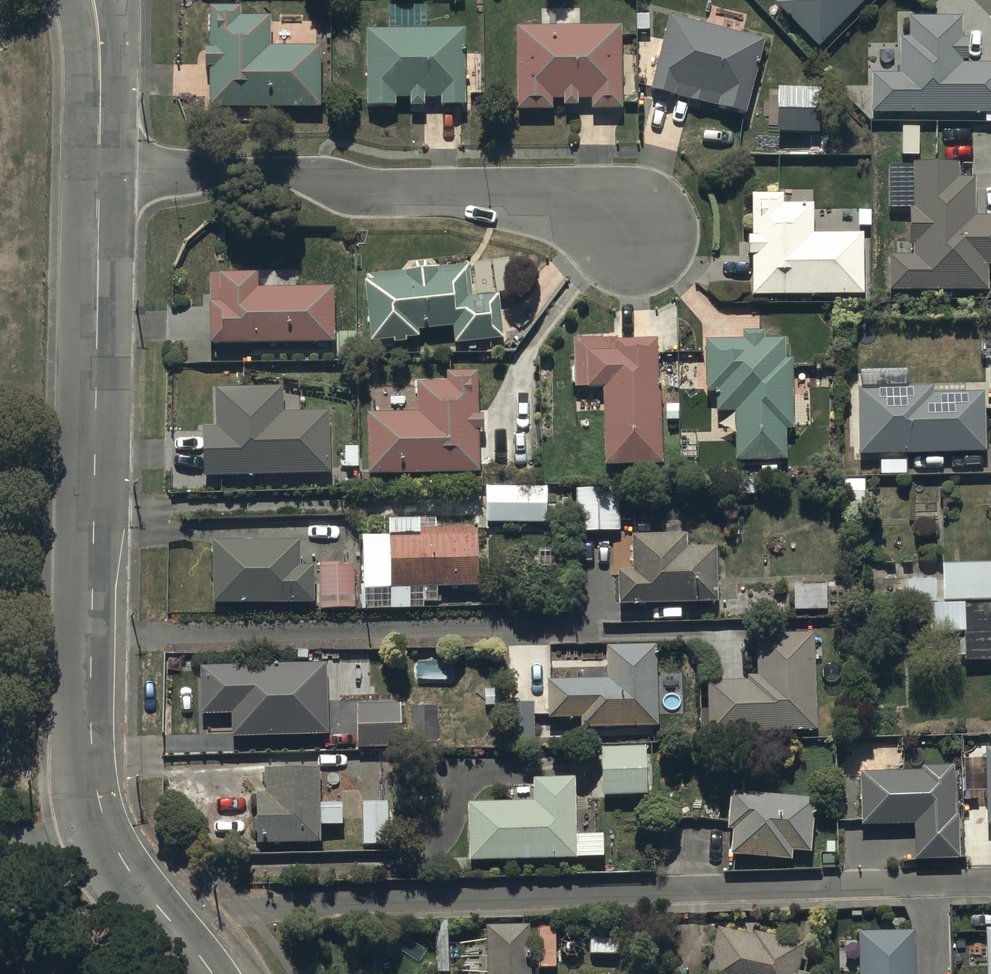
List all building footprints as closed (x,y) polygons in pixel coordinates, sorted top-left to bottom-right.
[(773,8),(816,52),(870,0),(781,0),(773,8)] [(240,12),(233,12),(233,9),(216,9),(216,12),(210,12),(210,53),(205,53),(205,71),(209,71),(209,111),(321,111),(321,51),(270,51),(270,22),(240,22),(240,12)] [(389,12),(389,35),(366,35),(367,110),(395,110),(395,102),(410,102),(410,112),(424,111),(424,102),(440,102),(440,110),(464,110),(463,35),(428,35),(428,12),(389,12)] [(765,44),(670,18),(650,93),(744,119),(765,44)] [(871,77),(871,112),(990,111),(990,69),(962,70),(961,19),(910,20),(910,37),(900,38),(900,76),(871,77)] [(621,31),(517,31),(517,114),(551,114),(551,104),(564,104),(564,110),(578,110),(578,103),(591,103),(591,114),(621,114),(621,31)] [(912,166),(913,212),(908,212),(909,249),(912,249),(912,260),(888,261),(889,296),(987,294),(986,271),(990,271),(990,220),(972,220),(971,182),(957,183),(956,165),(912,166)] [(782,198),(750,199),(751,241),(746,241),(746,261),(750,261),(751,303),(863,300),(862,237),(811,238),(811,209),(782,209),(782,198)] [(368,284),(365,285),(370,348),(394,346),(394,348),(406,347),(406,343),(416,343),(415,337),(452,334),(454,349),(504,345),(499,296),(471,299),(469,270),(368,279),(368,284)] [(209,347),(331,348),(332,291),(257,292),(257,277),(208,278),(209,347)] [(745,345),(706,346),(707,397),(715,397),(716,416),(735,416),(736,465),(784,464),(784,433),(793,433),(792,363),(785,364),(784,343),(765,343),(765,335),(745,335),(745,345)] [(616,341),(572,342),(574,392),(602,391),(604,469),(663,468),(659,344),(616,346),(616,341)] [(367,418),(369,478),(480,475),(479,435),(484,435),(484,419),(477,419),(476,376),(446,377),(446,388),(416,388),(417,417),(367,418)] [(282,391),(215,392),(216,432),(202,432),(202,479),(329,479),(329,415),(282,415),(282,391)] [(931,391),(858,392),(859,460),(983,457),(982,396),(931,397),(931,391)] [(547,491),(486,490),(485,524),(546,525),(547,491)] [(619,492),(576,493),(576,536),(619,535),(619,492)] [(388,542),(362,542),(363,593),(422,592),(422,605),(438,605),(438,592),(478,591),(476,532),(418,534),(418,524),(388,525),(388,542)] [(685,540),(630,540),(631,575),(616,576),(616,608),(717,608),(716,553),(685,553),(685,540)] [(300,572),(300,546),(214,546),(214,610),(312,610),(312,572),(300,572)] [(353,567),(319,569),(321,613),(354,611),(353,567)] [(942,569),(942,587),(933,587),(933,585),(906,585),(906,606),(990,604),(990,568),(942,569)] [(824,590),(793,591),(793,615),(825,614),(824,590)] [(964,666),(990,664),(990,608),(963,610),(963,608),(926,610),(927,638),(962,635),(964,666)] [(748,684),(708,685),(710,737),(814,733),(810,638),(756,640),(757,681),(748,681),(748,684)] [(607,685),(547,685),(547,724),(580,724),(580,733),(657,732),(656,650),(607,650),(607,685)] [(327,669),(200,671),(201,718),(231,718),(232,741),(328,739),(327,669)] [(401,705),(356,707),(358,752),(403,750),(401,705)] [(533,708),(507,708),(508,744),(534,744),(533,708)] [(645,753),(601,755),(602,801),(646,799),(645,753)] [(921,774),(858,776),(860,829),(913,827),(914,867),(957,865),(956,817),(951,817),(949,770),(921,771),(921,774)] [(256,801),(258,849),(320,847),(319,829),(342,828),(341,806),(335,806),(335,801),(327,802),(327,805),(319,805),(318,773),(263,775),(264,801),(256,801)] [(468,807),(469,866),(577,864),(576,784),(533,785),(533,806),(468,807)] [(812,802),(729,796),(726,833),(733,834),(731,860),(792,864),(793,856),(809,857),(812,802)] [(397,802),(359,804),(361,850),(399,848),(397,802)] [(554,925),(539,925),(541,972),(556,971),(554,925)] [(436,927),(436,973),(448,973),(448,927),(436,927)] [(529,929),(485,931),(486,952),(467,952),(468,973),(486,972),(486,973),(530,973),(529,929)] [(718,932),(709,973),(799,973),(805,948),(754,937),(754,939),(718,932)] [(856,938),(858,973),(914,973),(913,936),(856,938)] [(619,941),(591,940),(591,958),(619,959),(619,941)]
